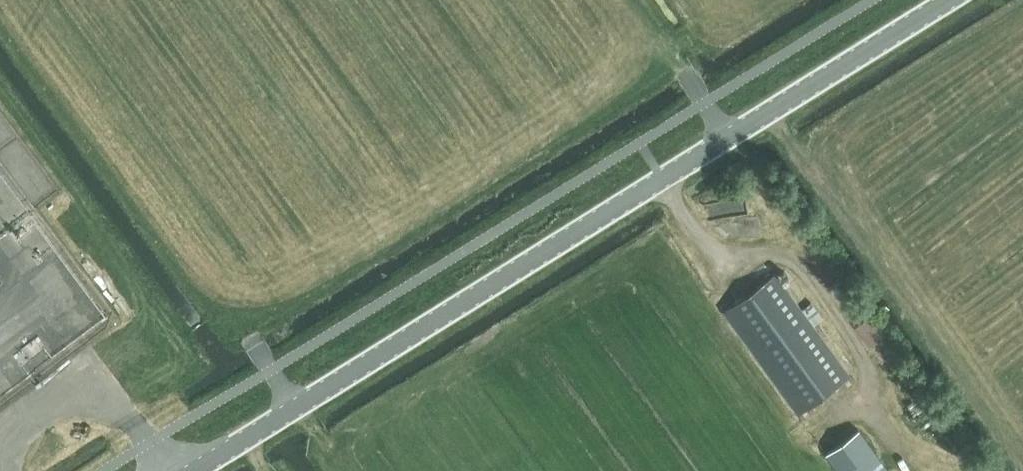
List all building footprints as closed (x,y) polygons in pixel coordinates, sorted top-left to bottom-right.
[(798,413),(850,375),(813,325),(775,273),(723,310),(798,413)] [(811,303),(802,309),(813,325),(822,318),(811,303)] [(858,428),(826,452),(840,470),(888,470),(858,428)]
